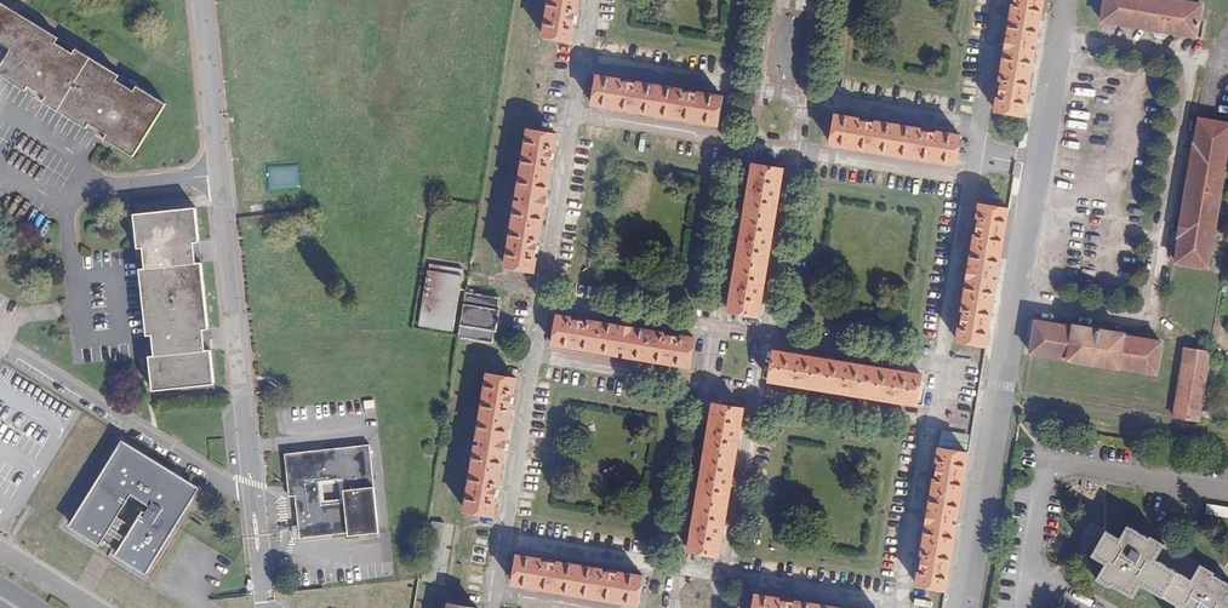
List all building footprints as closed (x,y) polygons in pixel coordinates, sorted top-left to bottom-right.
[(544,37),(573,41),(575,28),(573,28),(576,10),(578,11),(580,0),(550,0),(544,37)] [(1043,0),(1016,0),(1015,6),(1013,5),(1000,80),(1002,81),(999,98),(997,98),(995,111),(1024,116),(1043,0)] [(1202,5),(1174,0),(1105,0),(1101,21),(1196,37),(1202,5)] [(11,50),(0,68),(0,75),(26,91),(31,84),(48,94),(43,102),(87,128),(92,121),(109,132),(104,139),(133,157),(166,104),(137,86),(131,95),(122,89),(124,86),(116,80),(119,76),(76,49),(71,57),(62,52),(64,49),(55,43),(59,38),(0,2),(0,43),(11,50)] [(71,57),(76,49),(59,38),(55,43),(64,49),(62,52),(71,57)] [(131,95),(137,86),(119,76),(116,80),(124,86),(122,89),(131,95)] [(593,105),(718,125),(723,96),(699,93),(699,95),(682,92),(682,90),(638,83),(638,85),(620,82),(621,80),(597,76),(593,105)] [(43,102),(48,94),(31,84),(26,91),(43,102)] [(859,119),(836,115),(831,144),(956,165),(961,136),(937,132),(937,134),(920,131),(920,129),(876,122),(876,124),(859,121),(859,119)] [(1180,237),(1176,262),(1208,268),(1227,148),(1227,124),(1199,119),(1195,144),(1194,144),(1179,237),(1180,237)] [(104,139),(109,132),(92,121),(87,128),(104,139)] [(555,148),(557,135),(528,130),(518,195),(522,196),(521,202),(517,201),(506,267),(535,271),(537,259),(535,258),(538,240),(540,240),(552,166),(550,165),(553,147),(555,148)] [(783,169),(753,164),(729,311),(759,316),(783,169)] [(284,184),(298,185),(299,166),(284,166),(284,184)] [(645,208),(646,192),(628,191),(627,207),(645,208)] [(1009,209),(980,204),(978,217),(980,218),(977,236),(974,235),(962,310),(964,310),(961,328),(959,328),(957,341),(986,346),(997,281),(992,280),(993,273),(998,274),(1009,209)] [(149,268),(140,269),(147,336),(156,335),(159,356),(150,357),(151,374),(153,391),(215,384),(202,263),(196,263),(195,253),(191,253),(190,243),(199,242),(196,208),(134,214),(138,249),(147,248),(149,268)] [(199,242),(190,243),(191,253),(195,253),(196,263),(202,263),(199,242)] [(138,249),(140,269),(149,268),(147,248),(138,249)] [(489,273),(492,253),(477,251),(473,270),(489,273)] [(463,270),(430,264),(420,326),(453,332),(463,270)] [(500,298),(466,292),(458,337),(459,337),(492,343),(494,331),(496,332),(500,310),(498,309),(500,298)] [(625,356),(690,367),(695,338),(682,336),(681,338),(663,335),(664,333),(589,321),(588,323),(570,320),(571,318),(558,316),(553,344),(618,355),(619,350),(626,352),(625,356)] [(1123,336),(1123,335),(1074,326),(1074,328),(1036,321),(1030,353),(1156,374),(1162,342),(1123,336)] [(159,356),(156,335),(147,336),(150,357),(159,356)] [(1199,421),(1210,352),(1185,348),(1174,417),(1199,421)] [(916,405),(921,375),(775,351),(770,381),(916,405)] [(515,392),(517,379),(488,374),(478,436),(482,437),(481,449),(476,448),(466,511),(494,516),(496,503),(494,502),(497,484),(499,485),(512,410),(510,409),(513,392),(515,392)] [(719,556),(744,409),(713,404),(689,551),(695,552),(715,555),(719,556)] [(200,488),(173,471),(122,440),(69,527),(100,546),(103,540),(119,549),(115,555),(146,575),(200,488)] [(380,532),(370,444),(285,454),(290,496),(296,496),(300,538),(348,533),(349,536),(380,532)] [(968,453),(939,448),(937,461),(939,462),(936,480),(934,479),(922,554),(924,554),(921,573),(918,572),(917,585),(946,590),(956,525),(952,524),(953,518),(957,518),(968,453)] [(1166,543),(1150,534),(1149,536),(1127,524),(1119,537),(1106,529),(1090,556),(1104,564),(1095,579),(1111,588),(1112,586),(1134,599),(1141,586),(1175,606),(1174,607),(1227,607),(1227,582),(1214,575),(1216,572),(1200,563),(1191,578),(1157,559),(1166,543)] [(715,555),(695,552),(694,560),(713,563),(715,555)] [(541,559),(518,555),(513,584),(638,605),(643,576),(620,572),(619,574),(602,571),(603,569),(558,562),(558,564),(541,561),(541,559)] [(756,594),(754,607),(839,607),(796,601),(796,603),(779,600),(779,598),(756,594)] [(917,598),(916,604),(931,607),(932,601),(917,598)]
